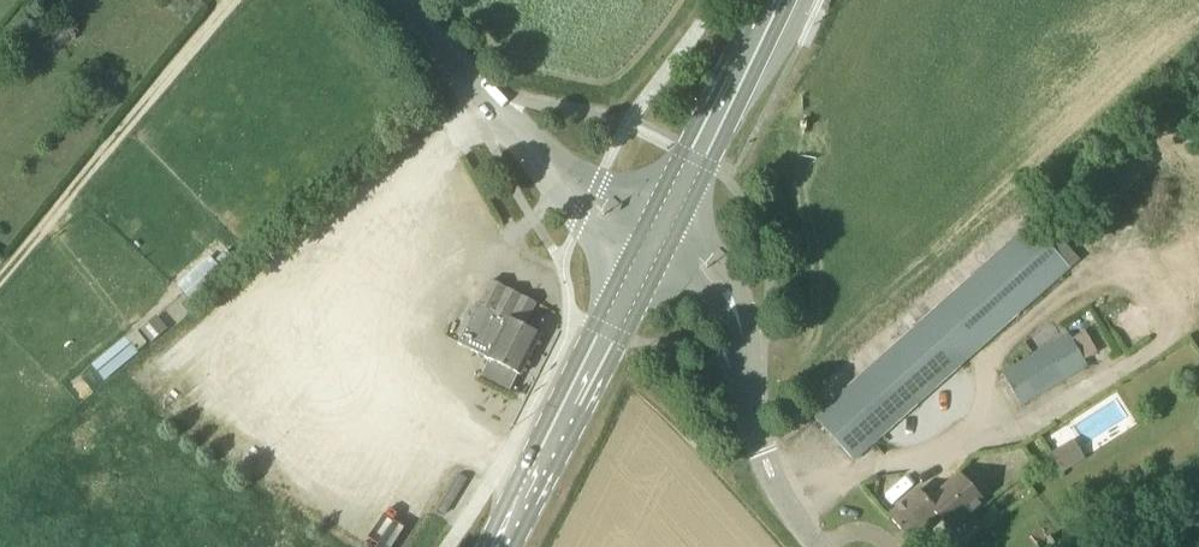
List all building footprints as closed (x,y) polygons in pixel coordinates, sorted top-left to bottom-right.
[(407,152),(417,143),(405,130),(396,139),(407,152)] [(855,461),(1069,266),(1030,223),(816,418),(855,461)] [(186,290),(199,269),(190,263),(177,284),(186,290)] [(479,305),(459,345),(490,361),(480,381),(509,395),(519,376),(521,377),(541,336),(526,328),(537,305),(491,282),(479,305)] [(1072,339),(1082,359),(1094,352),(1083,333),(1072,339)] [(1021,409),(1088,369),(1068,335),(1001,374),(1021,409)] [(120,336),(90,365),(104,380),(134,351),(120,336)] [(1061,445),(1050,452),(1062,471),(1073,464),(1061,445)] [(985,504),(961,476),(929,504),(919,492),(890,518),(912,543),(940,518),(953,533),(985,504)]
